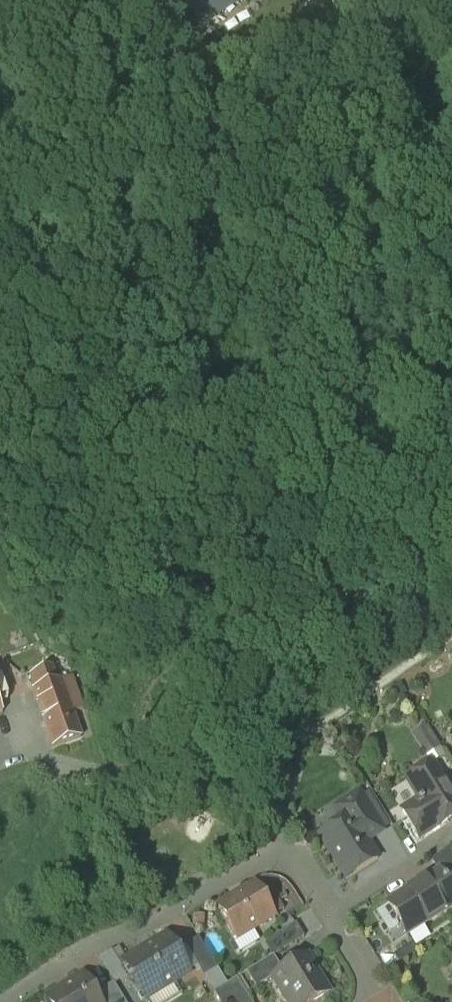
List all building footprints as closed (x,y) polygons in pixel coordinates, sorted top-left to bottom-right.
[(162,14),(182,0),(181,0),(153,0),(162,14)] [(189,1),(185,4),(200,28),(242,0),(189,0),(189,1)] [(15,708),(0,666),(0,714),(15,708)] [(80,738),(61,682),(56,683),(52,670),(29,677),(34,691),(33,692),(53,748),(80,738)] [(424,727),(411,735),(425,757),(437,749),(424,727)] [(407,782),(420,802),(403,813),(419,839),(451,819),(451,797),(432,766),(407,782)] [(382,833),(358,794),(341,805),(348,817),(350,816),(366,842),(382,833)] [(348,817),(319,836),(346,879),(377,860),(366,842),(350,816),(348,817)] [(430,861),(438,873),(439,872),(444,881),(451,877),(451,848),(430,861)] [(435,918),(451,907),(451,893),(444,881),(439,872),(438,873),(415,887),(435,918)] [(273,917),(254,886),(218,908),(227,923),(226,926),(233,937),(236,937),(237,939),(273,917)] [(435,918),(415,887),(387,904),(407,935),(435,918)] [(295,925),(267,942),(276,956),(304,938),(295,925)] [(165,937),(124,963),(146,998),(187,973),(165,937)] [(198,939),(184,946),(202,977),(216,969),(198,939)] [(273,957),(246,974),(255,990),(273,979),(272,978),(282,972),(273,957)] [(272,978),(273,979),(287,1001),(315,1001),(329,994),(306,957),(282,972),(272,978)] [(46,1000),(48,1001),(98,1001),(94,996),(83,978),(46,1000)] [(237,979),(213,994),(218,1001),(250,1001),(237,979)] [(94,996),(98,1001),(124,1001),(113,984),(94,996)]
